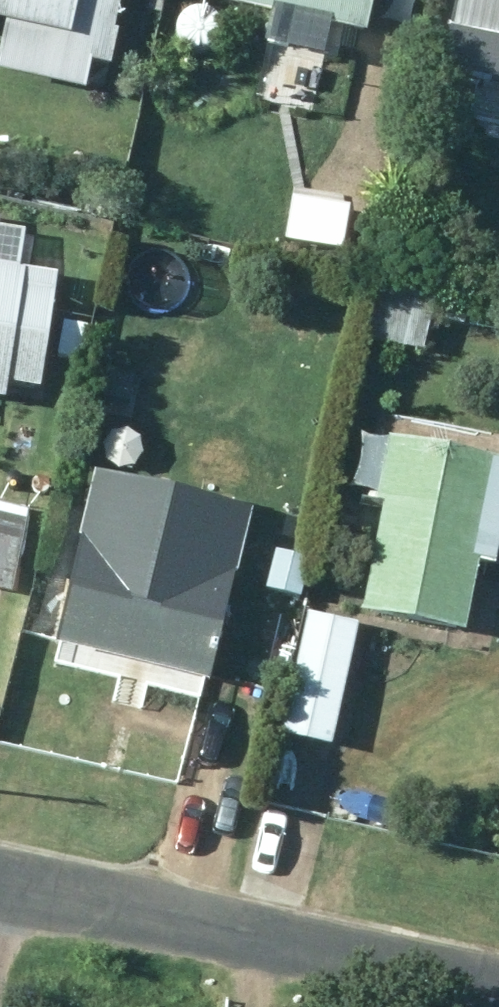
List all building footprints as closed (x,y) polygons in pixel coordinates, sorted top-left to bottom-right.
[(42,40),(38,52),(99,66),(115,0),(0,0),(0,30),(42,40)] [(270,8),(263,37),(325,50),(330,21),(366,28),(371,0),(233,0),(270,8)] [(498,77),(498,0),(451,0),(439,65),(498,77)] [(296,244),(334,249),(338,215),(299,211),(296,244)] [(2,398),(5,379),(38,385),(57,270),(0,261),(0,397),(2,398)] [(382,284),(371,343),(418,351),(429,292),(382,284)] [(360,608),(464,627),(477,561),(494,564),(498,536),(498,457),(387,435),(375,500),(381,500),(360,608)] [(11,590),(26,516),(0,511),(0,588),(11,590)] [(249,512),(242,561),(293,569),(300,520),(249,512)] [(54,641),(206,679),(241,542),(184,527),(177,555),(82,531),(54,641)] [(330,743),(358,621),(306,609),(279,732),(330,743)]
